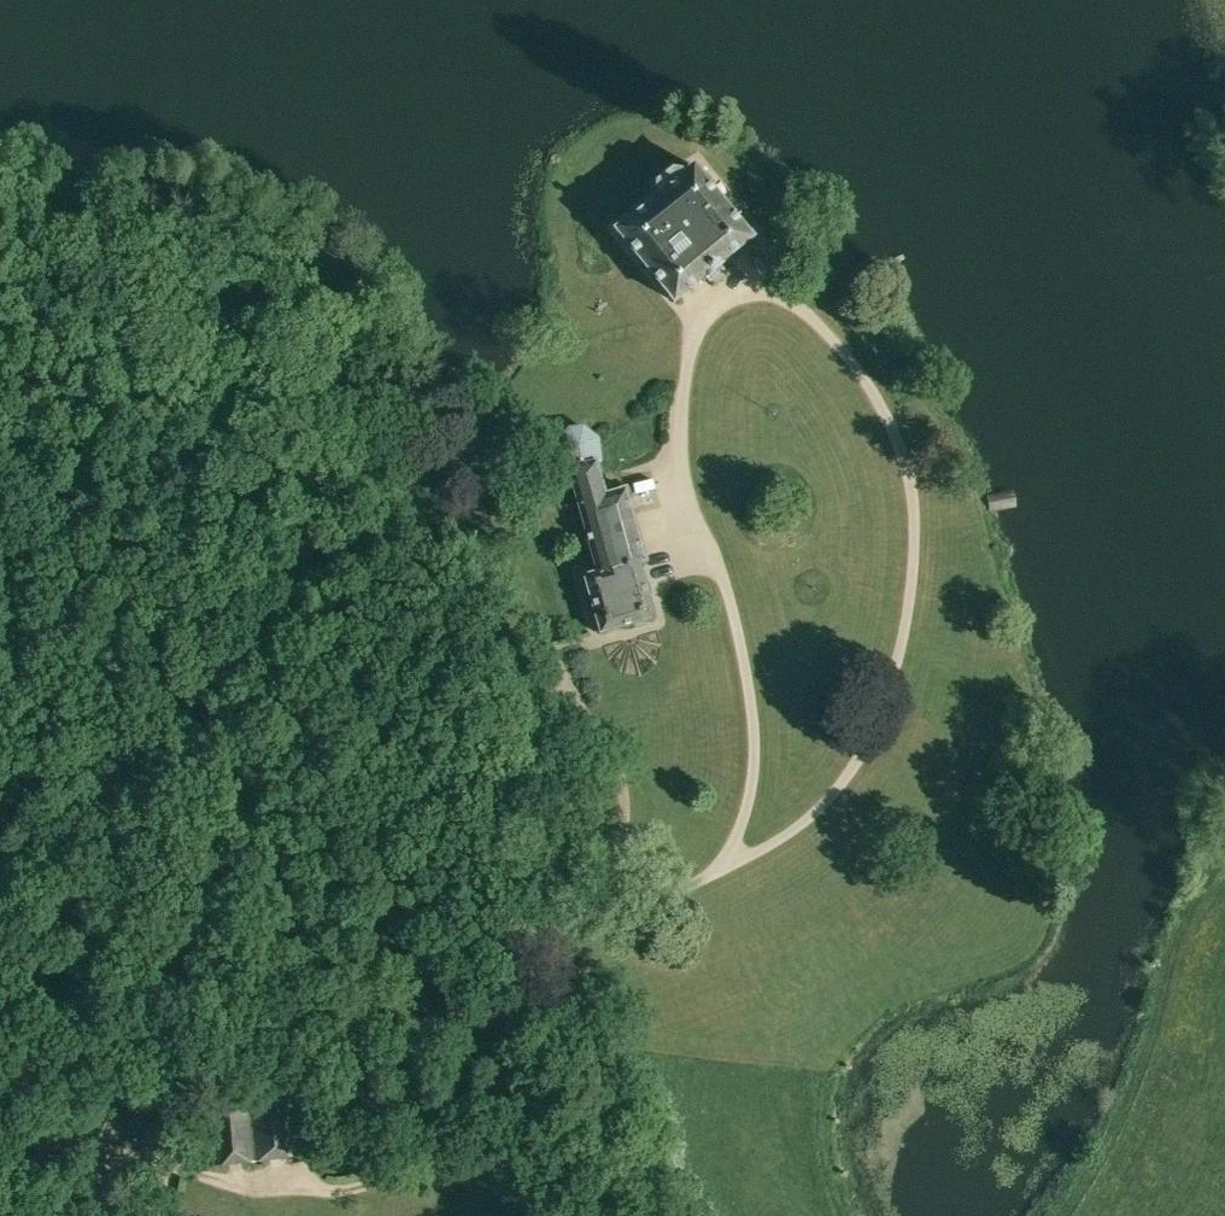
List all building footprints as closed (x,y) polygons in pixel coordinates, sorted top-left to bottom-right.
[(656,187),(659,191),(615,227),(674,299),(751,235),(692,164),(682,172),(678,168),(671,167),(657,179),(656,187)] [(601,457),(601,436),(584,437),(585,458),(601,457)] [(584,575),(600,632),(654,616),(638,561),(645,559),(625,487),(605,493),(596,461),(566,465),(593,560),(583,563),(586,574),(584,575)] [(208,1098),(215,1166),(297,1157),(290,1089),(208,1098)]
